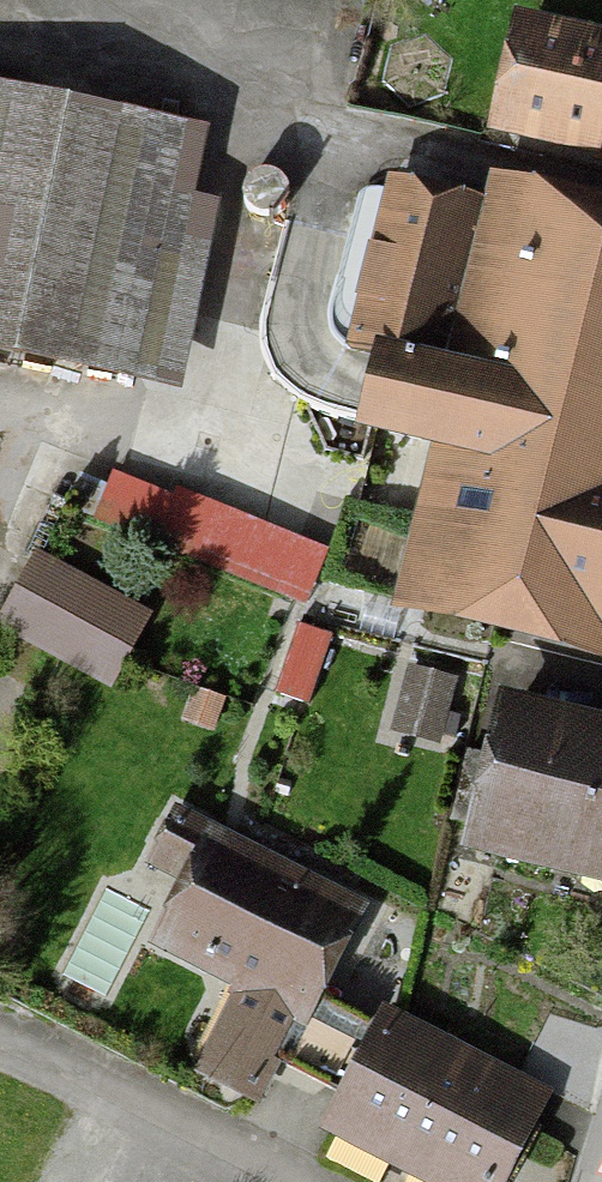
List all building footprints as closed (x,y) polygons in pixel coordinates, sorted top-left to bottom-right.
[(540,33),(520,119),(601,139),(601,48),(540,33)] [(0,103),(0,366),(134,391),(182,137),(0,103)] [(427,447),(480,213),(394,193),(358,353),(394,361),(377,436),(427,447)] [(531,216),(474,466),(446,586),(601,621),(601,233),(531,216)] [(315,590),(333,528),(161,477),(143,538),(315,590)] [(122,672),(144,587),(21,555),(0,635),(0,640),(122,672)] [(281,678),(316,687),(332,622),(297,614),(281,678)] [(433,728),(443,663),(409,658),(399,723),(433,728)] [(524,711),(487,869),(601,895),(601,729),(524,711)] [(382,926),(184,823),(155,878),(192,897),(158,963),(239,1004),(199,1083),(264,1117),(307,1035),(321,1043),(382,926)] [(401,1031),(337,1152),(394,1181),(556,1181),(585,1127),(401,1031)]
